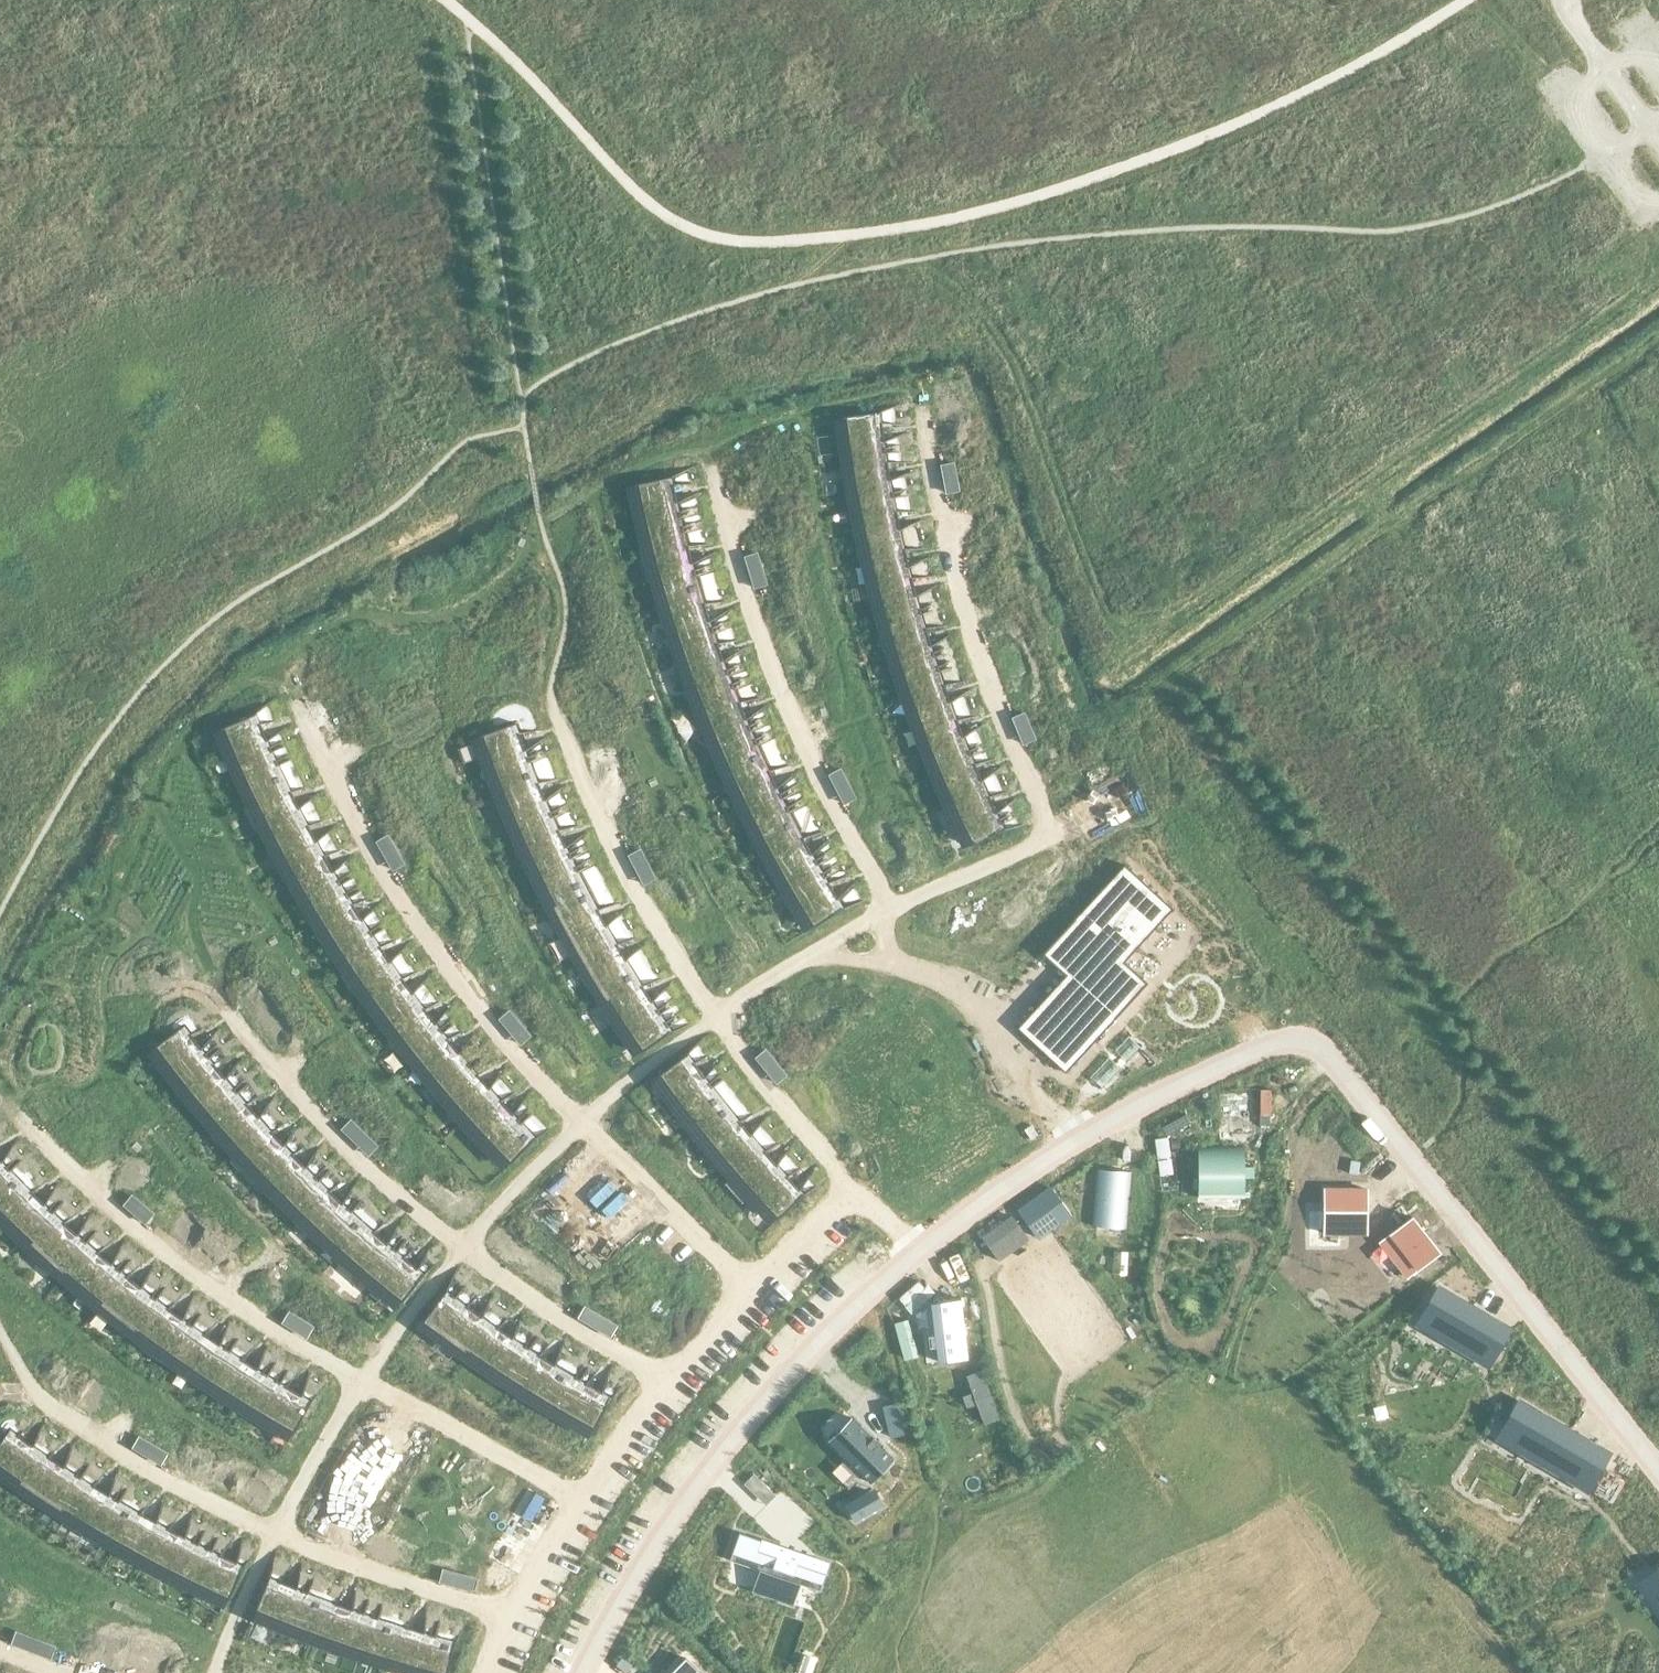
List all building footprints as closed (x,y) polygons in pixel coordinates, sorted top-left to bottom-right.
[(880,412),(842,417),(843,425),(844,432),(845,440),(846,448),(848,456),(849,463),(887,457),(886,450),(884,442),(883,435),(882,427),(881,419),(880,412)] [(887,457),(849,463),(850,471),(851,479),(853,486),(854,494),(892,487),(891,480),(889,472),(888,465),(887,457)] [(672,476),(634,484),(636,492),(638,500),(639,507),(641,515),(643,522),(645,530),(646,538),(648,545),(686,536),(684,528),(682,521),(680,514),(678,506),(677,499),(675,491),(673,484),(672,476)] [(892,487),(854,494),(856,503),(858,512),(859,520),(861,529),(863,538),(865,547),(902,538),(901,530),(899,521),(897,513),(895,504),(893,495),(892,487)] [(686,536),(648,545),(650,553),(652,560),(654,568),(656,575),(658,582),(661,590),(663,597),(665,605),(702,594),(699,586),(697,579),(695,572),(693,565),(691,557),(689,550),(687,543),(686,536)] [(902,538),(865,547),(867,556),(869,565),(872,575),(874,584),(911,575),(909,566),(907,556),(905,547),(902,538)] [(911,575),(874,584),(876,592),(878,599),(880,607),(882,614),(884,621),(886,629),(923,618),(921,611),(919,604),(917,596),(915,589),(913,582),(911,575)] [(702,594),(665,605),(667,612),(669,619),(672,627),(674,634),(677,641),(679,649),(715,636),(713,629),(711,622),(708,615),(706,608),(704,601),(702,594)] [(923,618),(886,629),(888,636),(891,644),(893,651),(895,658),(898,666),(900,673),(936,661),(934,654),(932,647),(930,640),(927,632),(925,625),(923,618)] [(715,636),(679,649),(682,656),(684,663),(687,671),(689,678),(692,685),(695,692),(698,699),(700,707),(736,693),(733,686),(731,679),(728,672),(725,665),(723,658),(720,650),(718,643),(715,636)] [(936,661),(900,673),(903,682),(906,690),(909,699),(912,707),(915,715),(918,724),(954,710),(951,702),(948,694),(945,686),(942,678),(939,669),(936,661)] [(736,693),(700,707),(703,714),(706,721),(709,728),(712,735),(715,742),(718,749),(721,756),(724,763),(727,771),(730,778),(765,762),(762,755),(759,748),(756,741),(753,734),(750,727),(747,720),(744,713),(742,707),(739,700),(736,693)] [(954,710),(918,724),(921,732),(924,741),(928,749),(931,757),(934,766),(938,774),(973,759),(970,751),(966,743),(963,735),(960,727),(957,719),(954,710)] [(256,713),(221,728),(224,735),(227,742),(230,750),(233,757),(236,764),(239,771),(242,778),(246,785),(249,792),(252,799),(287,783),(284,776),(281,769),(277,762),(274,755),(271,748),(268,741),(265,734),(262,727),(259,720),(256,713)] [(515,723),(479,735),(482,743),(485,750),(487,758),(490,765),(493,772),(496,779),(499,787),(501,794),(537,780),(534,772),(531,765),(529,758),(526,751),(523,744),(521,737),(518,730),(515,723)] [(973,759),(938,774),(942,784),(946,793),(950,802),(985,787),(981,778),(977,768),(973,759)] [(765,762),(730,778),(734,785),(737,792),(740,798),(744,805),(747,812),(750,819),(754,826),(757,833),(761,840),(765,847),(799,829),(795,822),(792,815),(788,809),(785,802),(781,795),(778,789),(775,782),(772,775),(769,768),(765,762)] [(537,780),(501,794),(504,801),(507,808),(510,815),(513,822),(516,830),(520,837),(555,821),(552,814),(549,807),(546,800),(543,793),(540,786),(537,780)] [(287,783),(252,799),(257,808),(261,817),(265,825),(270,834),(304,816),(299,808),(295,800),(291,791),(287,783)] [(985,787),(950,802),(953,810),(957,817),(960,824),(963,831),(967,838),(970,845),(1005,828),(1001,821),(998,814),(995,808),(991,801),(988,794),(985,787)] [(304,816),(270,834),(274,842),(279,851),(283,859),(288,868),(321,849),(317,841),(312,833),(308,825),(304,816)] [(555,821),(520,837),(523,844),(526,851),(529,858),(533,865),(536,872),(539,878),(543,885),(546,892),(550,899),(553,906),(587,888),(584,882),(580,875),(577,868),(574,862),(570,855),(567,848),(564,841),(561,835),(558,828),(555,821)] [(799,829),(765,847),(768,853),(772,860),(776,867),(779,874),(783,880),(787,887),(820,868),(817,862),(813,855),(809,848),(806,842),(802,835),(799,829)] [(321,849),(288,868),(292,875),(295,881),(299,888),(303,895),(307,901),(311,908),(315,915),(319,921),(352,901),(348,895),(344,888),(340,882),(336,875),(332,869),(329,862),(325,856),(321,849)] [(1067,976),(1019,1030),(1067,1072),(1146,984),(1124,964),(1173,910),(1124,866),(1044,955),(1067,976)] [(820,868),(787,887),(791,894),(795,901),(799,908),(803,914),(807,921),(811,928),(844,907),(840,901),(836,894),(832,888),(828,881),(824,875),(820,868)] [(587,888),(553,906),(556,912),(559,918),(562,924),(566,930),(569,936),(572,942),(575,948),(579,954),(612,935),(609,929),(606,923),(603,917),(599,912),(596,906),(593,900),(590,894),(587,888)] [(352,901),(319,921),(323,928),(327,934),(331,941),(335,947),(339,954),(344,960),(376,939),(372,933),(367,926),(363,920),(359,914),(355,907),(352,901)] [(612,935),(579,954),(582,959),(585,965),(589,971),(592,977),(596,983),(599,988),(603,994),(606,1000),(639,980),(635,974),(632,969),(629,963),(625,957),(622,952),(619,946),(615,940),(612,935)] [(376,939),(344,960),(349,968),(354,976),(360,984),(365,992),(397,970),(391,962),(386,955),(381,947),(376,939)] [(397,970),(365,992),(371,1000),(377,1008),(382,1016),(388,1023),(419,1000),(413,993),(408,985),(402,978),(397,970)] [(639,980),(606,1000),(610,1007),(615,1013),(619,1020),(623,1026),(627,1033),(632,1039),(636,1046),(640,1052),(672,1031),(668,1024),(664,1018),(659,1012),(655,1005),(651,999),(647,993),(643,986),(639,980)] [(419,1000),(388,1023),(393,1029),(397,1036),(402,1042),(407,1048),(411,1054),(416,1060),(446,1036),(442,1030),(437,1024),(432,1018),(428,1012),(423,1006),(419,1000)] [(184,1025),(153,1048),(158,1054),(163,1060),(168,1066),(172,1073),(177,1079),(182,1085),(212,1061),(207,1055),(203,1049),(198,1043),(193,1037),(189,1031),(184,1025)] [(446,1036),(416,1060),(421,1066),(426,1072),(431,1078),(436,1084),(441,1090),(446,1096),(475,1071),(470,1065),(465,1059),(460,1053),(456,1048),(451,1042),(446,1036)] [(688,1054),(657,1076),(661,1081),(664,1086),(668,1091),(672,1096),(676,1101),(679,1106),(683,1111),(687,1116),(691,1121),(695,1126),(725,1102),(721,1097),(717,1093),(714,1088),(710,1083),(706,1078),(703,1073),(699,1068),(695,1064),(692,1059),(688,1054)] [(212,1061),(182,1085),(187,1091),(192,1097),(197,1103),(202,1109),(207,1115),(212,1121),(241,1096),(236,1090),(231,1084),(226,1079),(222,1073),(217,1067),(212,1061)] [(475,1071),(446,1096),(451,1101),(456,1107),(461,1113),(466,1119),(495,1093),(490,1088),(485,1082),(480,1076),(475,1071)] [(495,1093),(466,1119),(471,1125),(477,1130),(482,1136),(487,1142),(493,1148),(498,1153),(503,1159),(509,1164),(536,1137),(531,1132),(526,1127),(520,1121),(515,1116),(510,1110),(505,1104),(500,1099),(495,1093)] [(241,1096),(212,1121),(218,1128),(224,1135),(231,1143),(237,1150),(266,1124),(259,1117),(253,1110),(247,1103),(241,1096)] [(725,1102),(695,1126),(699,1131),(703,1137),(707,1142),(712,1147),(716,1152),(720,1157),(725,1163),(729,1168),(758,1143),(754,1138),(750,1133),(746,1128),(741,1123),(737,1118),(733,1113),(729,1107),(725,1102)] [(266,1124),(237,1150),(244,1157),(250,1164),(257,1171),(263,1178),(291,1151),(285,1145),(278,1138),(272,1131),(266,1124)] [(758,1143),(729,1168),(733,1173),(738,1177),(742,1182),(746,1187),(750,1192),(755,1197),(783,1171),(779,1166),(775,1162),(771,1157),(766,1152),(762,1148),(758,1143)] [(1244,1147),(1199,1147),(1200,1196),(1244,1196),(1244,1176),(1252,1176),(1252,1167),(1244,1167),(1244,1147)] [(291,1151),(263,1178),(269,1183),(274,1189),(280,1195),(285,1200),(290,1205),(296,1211),(323,1183),(317,1178),(312,1173),(307,1168),(302,1162),(296,1157),(291,1151)] [(25,1184),(19,1179),(14,1173),(9,1168),(3,1162),(0,1159),(0,1209),(25,1184)] [(1098,1168),(1092,1226),(1126,1229),(1131,1171),(1098,1168)] [(783,1171),(755,1197),(758,1201),(762,1205),(765,1208),(769,1212),(773,1216),(776,1220),(804,1194),(801,1190),(797,1186),(794,1182),(790,1178),(787,1175),(783,1171)] [(323,1183),(296,1211),(301,1216),(307,1222),(313,1227),(318,1232),(324,1237),(330,1243),(335,1248),(341,1253),(367,1224),(361,1219),(355,1214),(350,1209),(344,1204),(339,1199),(334,1194),(328,1189),(323,1183)] [(0,1209),(0,1214),(3,1217),(9,1222),(14,1227),(20,1233),(25,1238),(31,1243),(57,1215),(52,1210),(46,1205),(41,1200),(35,1194),(30,1189),(25,1184),(0,1209)] [(1324,1186),(1324,1234),(1368,1234),(1368,1186),(1324,1186)] [(1051,1189),(1018,1212),(1037,1239),(1059,1223),(1046,1206),(1057,1198),(1051,1189)] [(57,1215),(31,1243),(37,1248),(42,1254),(48,1259),(54,1264),(60,1269),(65,1274),(90,1245),(85,1240),(79,1235),(74,1230),(68,1225),(63,1220),(57,1215)] [(1413,1216),(1381,1242),(1408,1276),(1440,1251),(1413,1216)] [(367,1224),(341,1253),(347,1258),(353,1263),(358,1268),(364,1273),(370,1278),(376,1283),(401,1254),(395,1249),(389,1244),(383,1239),(378,1234),(372,1229),(367,1224)] [(90,1245),(65,1274),(71,1279),(77,1284),(83,1289),(89,1294),(95,1299),(101,1304),(125,1274),(119,1269),(113,1264),(108,1260),(102,1255),(96,1250),(90,1245)] [(401,1254),(376,1283),(382,1288),(388,1293),(395,1298),(401,1303),(425,1273),(419,1268),(413,1263),(407,1259),(401,1254)] [(125,1274),(101,1304),(107,1309),(113,1313),(119,1318),(125,1323),(131,1328),(137,1332),(160,1302),(154,1297),(148,1293),(143,1288),(137,1283),(131,1279),(125,1274)] [(1497,1322),(1440,1289),(1419,1324),(1477,1357),(1497,1322)] [(447,1290),(424,1321),(431,1326),(438,1332),(446,1337),(453,1343),(461,1348),(468,1353),(490,1322),(483,1317),(476,1311),(468,1306),(461,1301),(454,1296),(447,1290)] [(961,1299),(931,1303),(938,1358),(968,1354),(961,1299)] [(160,1302),(137,1332),(143,1337),(150,1341),(156,1346),(162,1351),(168,1355),(175,1359),(197,1328),(191,1324),(185,1319),(178,1315),(172,1311),(166,1306),(160,1302)] [(490,1322),(468,1353),(475,1358),(483,1363),(490,1368),(498,1373),(505,1378),(513,1383),(534,1351),(526,1346),(519,1341),(512,1336),(504,1332),(497,1327),(490,1322)] [(197,1328),(175,1359),(181,1364),(187,1368),(194,1373),(200,1377),(207,1381),(213,1385),(234,1353),(228,1349),(221,1345),(215,1341),(209,1337),(203,1332),(197,1328)] [(534,1351),(513,1383),(519,1387),(526,1391),(533,1395),(539,1399),(559,1367),(553,1363),(546,1359),(540,1355),(534,1351)] [(234,1353),(213,1385),(219,1390),(226,1394),(232,1398),(239,1402),(246,1406),(252,1410),(272,1377),(266,1373),(259,1369),(253,1365),(247,1361),(240,1357),(234,1353)] [(559,1367),(539,1399),(546,1404),(553,1408),(559,1412),(566,1415),(573,1419),(580,1423),(587,1427),(593,1431),(612,1397),(605,1393),(599,1390),(592,1386),(585,1382),(579,1378),(572,1375),(566,1371),(559,1367)] [(272,1377),(252,1410),(259,1414),(266,1418),(272,1422),(279,1426),(286,1430),(293,1434),(312,1400),(305,1397),(298,1393),(292,1389),(285,1385),(279,1381),(272,1377)] [(897,1403),(883,1407),(890,1435),(904,1432),(897,1403)] [(1499,1438),(1587,1489),(1607,1454),(1519,1403),(1499,1438)] [(829,1439),(828,1440),(871,1483),(872,1482),(871,1481),(893,1459),(894,1460),(894,1459),(852,1417),(851,1417),(853,1420),(831,1441),(829,1439)] [(0,1443),(0,1469),(4,1471),(12,1477),(20,1483),(41,1451),(34,1445),(26,1440),(18,1434),(10,1429),(0,1443)] [(41,1451),(20,1483),(27,1488),(35,1493),(42,1498),(50,1503),(57,1507),(65,1512),(85,1480),(78,1475),(71,1470),(63,1466),(56,1461),(49,1456),(41,1451)] [(754,1473),(744,1484),(753,1492),(763,1482),(754,1473)] [(85,1480),(65,1512),(71,1516),(78,1520),(84,1524),(91,1528),(98,1532),(104,1536),(111,1540),(118,1544),(137,1511),(130,1507),(124,1503),(117,1499),(111,1495),(104,1492),(98,1488),(92,1484),(85,1480)] [(137,1511),(118,1544),(124,1548),(131,1552),(138,1555),(145,1559),(163,1525),(156,1522),(150,1518),(143,1514),(137,1511)] [(163,1525),(145,1559),(154,1564),(163,1569),(172,1573),(181,1578),(190,1582),(200,1587),(216,1552),(207,1548),(198,1544),(189,1539),(181,1534),(172,1530),(163,1525)] [(740,1532),(730,1560),(771,1574),(764,1594),(779,1599),(779,1601),(789,1605),(790,1603),(793,1604),(800,1584),(820,1591),(830,1563),(740,1532)] [(1221,1538),(1213,1542),(1218,1554),(1226,1550),(1221,1538)] [(216,1552),(200,1587),(207,1590),(214,1594),(221,1597),(228,1600),(244,1565),(237,1562),(230,1559),(223,1556),(216,1552)] [(1182,1558),(1175,1563),(1182,1574),(1189,1569),(1182,1558)] [(1175,1563),(1167,1567),(1174,1578),(1182,1574),(1175,1563)] [(1641,1584),(1658,1607),(1658,1569),(1641,1584)] [(270,1577),(255,1612),(262,1615),(269,1618),(277,1621),(284,1624),(291,1627),(298,1630),(306,1633),(313,1635),(327,1600),(319,1597),(312,1594),(305,1591),(298,1588),(291,1586),(284,1583),(277,1580),(270,1577)] [(1139,1586),(1132,1592),(1140,1602),(1147,1597),(1139,1586)] [(327,1600),(313,1635),(320,1638),(328,1641),(335,1643),(342,1646),(349,1648),(357,1651),(364,1653),(371,1656),(379,1658),(386,1660),(397,1624),(390,1622),(383,1619),(376,1617),(369,1615),(362,1612),(355,1610),(348,1607),(341,1605),(334,1602),(327,1600)] [(386,1660),(393,1663),(401,1665),(409,1667),(416,1669),(424,1672),(429,1672),(447,1672),(456,1641),(449,1639),(441,1637),(434,1635),(427,1633),(419,1630),(412,1628),(405,1626),(397,1624),(386,1660)] [(1150,1654),(1141,1660),(1149,1669),(1156,1664),(1150,1654)] [(1062,1655),(1057,1662),(1067,1671),(1072,1664),(1062,1655)] [(670,1672),(701,1672),(686,1658),(670,1672)] [(1134,1668),(1140,1672),(1146,1672),(1149,1669),(1141,1660),(1134,1668)] [(1051,1669),(1056,1672),(1065,1672),(1067,1671),(1057,1662),(1051,1669)]
